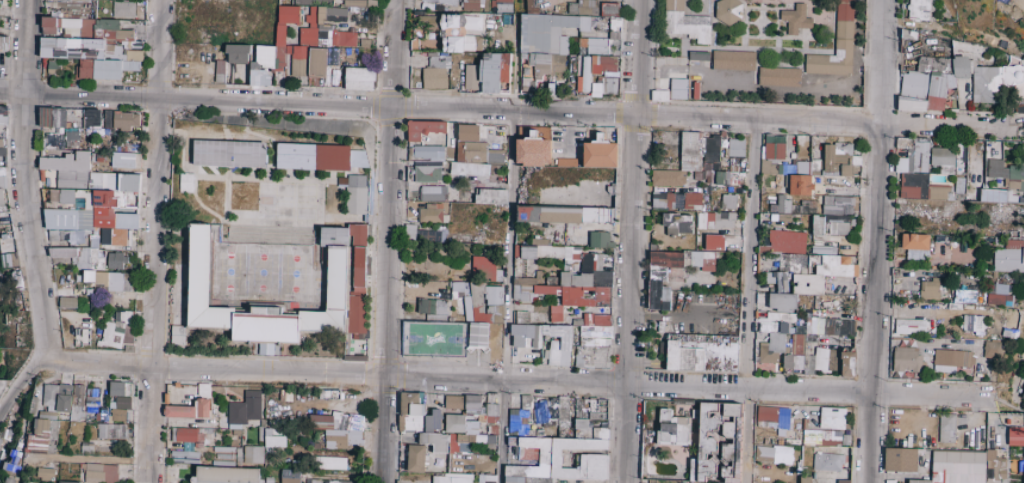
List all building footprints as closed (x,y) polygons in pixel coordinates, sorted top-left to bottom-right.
[(461,10),(479,11),(479,0),(462,0),(461,10)] [(495,11),(511,11),(511,0),(495,0),(495,11)] [(525,11),(537,11),(537,0),(525,0),(525,11)] [(567,12),(596,12),(596,0),(576,0),(576,3),(567,3),(567,12)] [(683,0),(664,0),(663,35),(695,36),(695,44),(709,44),(710,16),(682,16),(683,0)] [(741,23),(742,0),(715,0),(715,23),(741,23)] [(851,75),(853,0),(836,0),(834,55),(805,55),(804,73),(851,75)] [(907,20),(930,21),(930,0),(908,0),(907,20)] [(112,17),(134,17),(134,2),(112,2),(112,17)] [(600,16),(619,16),(619,3),(600,3),(600,16)] [(786,35),(796,35),(797,28),(811,28),(811,18),(805,18),(805,3),(794,3),(794,10),(780,10),(779,21),(787,21),(786,35)] [(276,46),(255,46),(255,61),(249,61),(248,86),(269,87),(269,71),(284,72),(285,54),(291,54),(290,76),(303,77),(304,46),(284,46),(285,24),(298,24),(299,6),(277,6),(276,46)] [(355,46),(356,32),(330,31),(331,23),(346,23),(346,8),(315,7),(309,7),(308,15),(306,15),(306,28),(299,28),(298,39),(317,39),(317,45),(355,46)] [(590,17),(520,13),(518,52),(528,53),(527,65),(532,65),(532,71),(521,70),(520,92),(534,93),(535,81),(542,81),(542,75),(553,76),(553,72),(564,73),(566,36),(559,36),(559,28),(589,30),(590,17)] [(440,51),(475,52),(475,42),(480,42),(480,36),(466,36),(466,30),(482,30),(482,15),(441,15),(440,51)] [(78,79),(120,81),(120,71),(140,71),(141,52),(120,51),(120,42),(134,43),(134,30),(119,30),(119,20),(42,17),(41,32),(57,33),(57,38),(40,38),(40,57),(78,59),(78,79)] [(620,17),(610,17),(609,45),(619,45),(620,17)] [(249,64),(249,45),(225,44),(225,54),(228,54),(228,63),(249,64)] [(308,86),(313,86),(313,78),(325,78),(325,63),(337,63),(337,48),(308,49),(308,86)] [(711,69),(754,70),(754,52),(712,50),(711,69)] [(709,52),(688,52),(688,61),(709,61),(709,52)] [(465,65),(464,90),(480,90),(480,93),(499,94),(499,83),(509,83),(510,54),(481,53),(481,65),(465,65)] [(943,114),(946,87),(954,88),(956,78),(972,80),(969,101),(995,105),(997,86),(1014,88),(1012,97),(1023,99),(1023,70),(975,63),(975,61),(918,54),(916,73),(901,71),(897,108),(943,114)] [(616,95),(617,56),(590,55),(590,75),(593,75),(592,97),(600,97),(600,94),(616,95)] [(421,68),(422,89),(446,88),(445,68),(449,68),(449,56),(428,56),(428,68),(421,68)] [(589,57),(577,56),(577,74),(576,74),(576,92),(588,92),(589,57)] [(214,83),(223,83),(224,61),(215,60),(214,83)] [(344,90),(374,90),(374,68),(345,67),(344,90)] [(799,87),(800,68),(758,67),(757,85),(799,87)] [(669,99),(686,99),(687,79),(670,78),(669,99)] [(668,91),(651,90),(650,101),(667,102),(668,91)] [(1016,106),(1017,114),(1023,113),(1023,104),(1016,106)] [(83,109),(39,108),(39,127),(83,128),(83,109)] [(101,109),(85,109),(84,133),(100,134),(101,109)] [(112,130),(130,131),(130,126),(139,126),(140,113),(113,112),(112,130)] [(407,141),(420,142),(420,133),(446,133),(446,122),(407,120),(407,141)] [(503,162),(503,151),(487,150),(487,143),(478,142),(479,125),(457,124),(456,161),(503,162)] [(550,129),(530,128),(530,139),(516,139),(516,166),(549,166),(550,129)] [(77,144),(76,131),(64,132),(64,144),(77,144)] [(616,167),(616,143),(602,143),(603,133),(596,132),(596,142),(583,141),(582,166),(616,167)] [(680,170),(651,170),(650,186),(684,187),(684,171),(693,171),(693,180),(709,180),(709,170),(701,170),(701,163),(718,164),(719,136),(701,136),(701,132),(680,132),(680,170)] [(61,146),(61,134),(45,134),(45,146),(61,146)] [(761,174),(809,175),(810,162),(794,161),(794,163),(784,163),(784,136),(762,136),(761,174)] [(894,172),(927,173),(928,138),(895,137),(895,148),(906,149),(905,158),(894,158),(894,172)] [(744,139),(727,139),(727,156),(743,157),(744,139)] [(266,168),(266,142),(193,140),(193,166),(266,168)] [(824,143),(823,174),(840,175),(840,165),(845,165),(845,155),(851,155),(851,143),(824,143)] [(350,146),(277,144),(276,168),(366,170),(367,151),(350,150),(350,146)] [(443,160),(443,147),(413,145),(412,159),(443,160)] [(953,174),(954,148),(930,148),(929,165),(939,166),(938,174),(953,174)] [(38,157),(38,170),(56,170),(56,188),(86,189),(87,151),(74,151),(74,154),(64,154),(64,157),(38,157)] [(139,153),(111,152),(111,167),(138,168),(139,153)] [(1006,186),(1007,168),(1002,168),(1002,158),(984,157),(983,177),(1003,178),(1003,186),(1006,186)] [(488,164),(449,163),(449,176),(488,178),(488,164)] [(1016,196),(1023,196),(1023,166),(1008,165),(1007,189),(1016,189),(1016,196)] [(440,166),(414,166),(414,182),(440,182),(440,166)] [(714,185),(728,185),(729,172),(715,171),(714,185)] [(178,192),(192,193),(192,174),(179,173),(178,192)] [(899,199),(947,199),(947,185),(927,185),(927,174),(899,174),(899,199)] [(789,195),(811,195),(812,176),(789,175),(789,195)] [(366,178),(346,178),(345,214),(366,214),(366,178)] [(419,200),(446,201),(446,186),(419,186),(419,200)] [(506,190),(476,189),(476,204),(506,205),(506,190)] [(980,189),(979,201),(1023,203),(1023,196),(1010,196),(1011,190),(980,189)] [(672,207),(673,193),(652,192),(651,207),(672,207)] [(699,193),(683,193),(683,209),(699,209),(699,193)] [(768,204),(768,212),(791,213),(791,203),(784,203),(784,195),(776,194),(776,204),(768,204)] [(735,195),(721,195),(720,208),(735,208),(735,195)] [(822,214),(853,213),(852,196),(822,197),(822,214)] [(418,223),(442,222),(441,203),(424,204),(424,208),(417,209),(418,223)] [(613,208),(517,207),(517,222),(613,224),(613,208)] [(697,229),(735,228),(734,211),(696,213),(697,229)] [(691,234),(692,214),(664,214),(663,234),(691,234)] [(824,215),(823,234),(848,235),(848,226),(850,226),(850,216),(824,215)] [(811,235),(822,235),(823,216),(812,216),(811,235)] [(326,311),(253,309),(237,315),(234,308),(209,307),(211,224),(191,224),(188,327),(233,328),(232,341),(258,342),(258,355),(273,355),(273,343),(299,344),(300,331),(345,333),(352,339),(364,339),(365,294),(347,294),(352,287),(362,288),(364,287),(366,227),(321,226),(320,247),(328,247),(326,311)] [(415,225),(405,225),(404,239),(414,240),(415,225)] [(418,240),(438,242),(439,231),(419,230),(418,240)] [(768,251),(804,253),(805,232),(769,230),(768,251)] [(67,231),(48,231),(48,240),(67,240),(67,231)] [(589,248),(608,248),(608,232),(589,232),(589,248)] [(0,267),(14,266),(12,234),(0,235),(0,264),(0,267)] [(649,251),(648,310),(670,310),(670,286),(661,286),(661,280),(665,280),(666,267),(683,268),(683,266),(700,266),(700,271),(714,271),(715,251),(723,251),(724,235),(704,234),(704,252),(649,251)] [(929,234),(901,234),(901,249),(906,249),(906,258),(928,259),(929,234)] [(520,245),(520,259),(579,259),(579,247),(546,246),(546,239),(531,239),(531,245),(520,245)] [(1005,239),(1004,249),(993,249),(992,272),(1023,272),(1023,239),(1005,239)] [(834,255),(834,247),(810,246),(810,254),(834,255)] [(130,270),(101,270),(101,248),(49,248),(49,257),(76,257),(76,270),(83,270),(82,283),(107,283),(107,291),(130,291),(130,270)] [(106,268),(125,269),(125,254),(106,253),(106,268)] [(580,268),(593,269),(594,254),(581,253),(580,268)] [(779,272),(804,272),(805,254),(779,254),(779,272)] [(850,256),(807,255),(807,275),(857,276),(857,265),(850,264),(850,256)] [(494,256),(470,256),(471,279),(501,279),(500,270),(495,270),(494,256)] [(592,283),(611,285),(612,272),(593,271),(592,283)] [(765,284),(776,283),(776,291),(787,291),(787,271),(764,272),(765,284)] [(591,274),(561,273),(559,305),(608,307),(609,288),(591,287),(591,274)] [(792,294),(822,295),(823,275),(792,274),(791,283),(792,283),(792,294)] [(538,286),(538,278),(512,277),(511,300),(545,302),(546,295),(559,295),(559,286),(538,286)] [(919,298),(938,299),(938,280),(919,279),(919,298)] [(468,347),(487,347),(487,322),(502,322),(503,306),(483,306),(483,282),(470,281),(470,297),(463,297),(463,314),(469,314),(468,347)] [(450,282),(451,292),(466,292),(465,282),(450,282)] [(987,293),(1011,294),(1011,285),(987,284),(987,293)] [(501,286),(485,286),(485,305),(501,305),(501,286)] [(975,291),(966,290),(965,303),(975,303),(975,291)] [(795,311),(796,294),(768,293),(768,310),(795,311)] [(986,305),(1012,306),(1013,295),(986,294),(986,305)] [(76,297),(59,297),(59,308),(76,308),(76,297)] [(446,319),(446,300),(417,299),(416,313),(425,313),(425,318),(446,319)] [(550,317),(561,318),(562,305),(550,305),(550,317)] [(114,311),(114,322),(101,322),(100,347),(122,348),(122,344),(132,345),(133,312),(114,311)] [(574,368),(610,368),(610,314),(583,314),(582,325),(579,325),(579,349),(575,349),(574,368)] [(982,336),(982,316),(962,315),(962,331),(975,332),(974,335),(982,336)] [(1004,316),(1002,337),(1018,339),(1020,318),(1004,316)] [(854,319),(809,318),(809,333),(853,335),(854,319)] [(926,320),(894,319),(894,333),(926,334),(926,320)] [(463,322),(416,323),(416,326),(433,326),(433,331),(424,331),(424,338),(416,338),(416,334),(412,334),(412,344),(418,343),(418,353),(463,353),(463,322)] [(758,342),(758,356),(753,356),(753,370),(775,370),(776,352),(785,352),(785,323),(779,323),(779,333),(767,333),(767,342),(758,342)] [(571,326),(511,324),(510,347),(540,348),(541,336),(558,337),(558,340),(548,340),(547,365),(570,366),(571,326)] [(185,325),(171,325),(171,345),(185,345),(185,325)] [(803,334),(790,334),(790,354),(803,355),(803,334)] [(666,370),(736,372),(737,336),(686,335),(685,340),(667,339),(666,370)] [(1002,358),(1002,342),(984,342),(984,357),(1002,358)] [(919,348),(893,347),(892,371),(899,372),(899,371),(919,371),(919,348)] [(933,372),(971,373),(971,351),(933,350),(933,372)] [(613,364),(621,364),(620,351),(613,351),(613,364)] [(855,352),(842,351),(841,376),(854,377),(855,352)] [(802,370),(802,356),(782,355),(781,373),(792,374),(792,369),(802,370)] [(129,382),(109,382),(109,395),(128,396),(129,382)] [(210,384),(197,384),(197,406),(164,406),(164,417),(209,418),(210,384)] [(100,388),(85,388),(85,406),(99,407),(100,388)] [(261,391),(244,390),(244,402),(228,402),(227,424),(246,424),(246,419),(260,419),(261,391)] [(424,393),(400,392),(398,431),(423,432),(424,393)] [(481,415),(482,395),(465,395),(465,414),(481,415)] [(461,396),(444,396),(444,409),(461,409),(461,396)] [(114,408),(130,409),(130,397),(115,397),(114,408)] [(698,403),(698,459),(689,458),(689,482),(705,482),(705,477),(718,477),(718,476),(724,476),(724,482),(739,482),(739,403),(698,403)] [(497,417),(497,404),(486,404),(485,416),(497,417)] [(788,429),(789,408),(757,406),(756,421),(765,422),(764,428),(788,429)] [(657,444),(688,445),(689,417),(671,417),(671,409),(658,408),(657,444)] [(844,429),(845,408),(819,408),(819,429),(844,429)] [(125,409),(111,409),(110,421),(125,421),(125,409)] [(432,415),(425,416),(425,430),(441,430),(440,409),(432,409),(432,415)] [(56,411),(40,411),(39,419),(56,419),(56,411)] [(323,447),(361,448),(362,414),(330,413),(330,415),(309,415),(308,429),(324,430),(323,447)] [(954,443),(955,414),(939,414),(938,442),(954,443)] [(445,435),(448,435),(448,453),(467,452),(467,442),(486,442),(486,435),(478,435),(478,421),(465,421),(465,415),(445,415),(445,435)] [(34,435),(29,434),(27,450),(48,453),(52,421),(36,419),(34,435)] [(574,432),(588,432),(588,419),(574,419),(574,432)] [(125,424),(97,424),(97,439),(125,438),(125,424)] [(552,478),(608,480),(608,455),(579,454),(579,468),(561,468),(561,449),(608,450),(608,428),(592,427),(592,439),(507,437),(507,445),(514,446),(514,453),(517,454),(517,460),(524,461),(525,448),(539,449),(538,466),(504,465),(504,482),(552,482),(552,478)] [(1007,446),(1023,446),(1023,427),(1007,427),(1007,446)] [(200,428),(171,428),(171,441),(200,442),(200,428)] [(264,451),(285,452),(286,437),(272,436),(272,429),(264,428),(264,451)] [(840,446),(840,431),(802,430),(802,445),(840,446)] [(418,445),(433,445),(432,453),(447,453),(448,433),(418,433),(418,445)] [(192,451),(193,443),(182,442),(182,451),(192,451)] [(92,453),(92,443),(81,443),(81,453),(92,453)] [(424,446),(407,445),(406,472),(423,473),(424,446)] [(243,463),(262,463),(263,446),(243,446),(243,463)] [(792,447),(754,446),(754,462),(791,463),(792,447)] [(917,449),(884,448),(883,471),(916,472),(917,449)] [(994,450),(985,450),(986,480),(1005,479),(1005,459),(995,459),(994,450)] [(170,462),(197,463),(198,452),(170,451),(170,462)] [(985,452),(932,451),(931,480),(908,480),(908,482),(984,482),(985,452)] [(812,470),(842,471),(842,454),(813,453),(812,470)] [(346,457),(314,457),(314,469),(345,470),(346,457)] [(116,482),(117,465),(85,464),(85,482),(116,482)] [(259,471),(259,470),(196,464),(196,476),(190,478),(192,482),(262,482),(259,471)] [(38,477),(55,479),(56,469),(40,467),(38,477)] [(299,481),(300,473),(299,470),(281,469),(279,482),(302,482),(299,481)] [(471,475),(432,474),(431,482),(471,482),(471,475)] [(481,475),(481,482),(495,482),(495,475),(481,475)]
